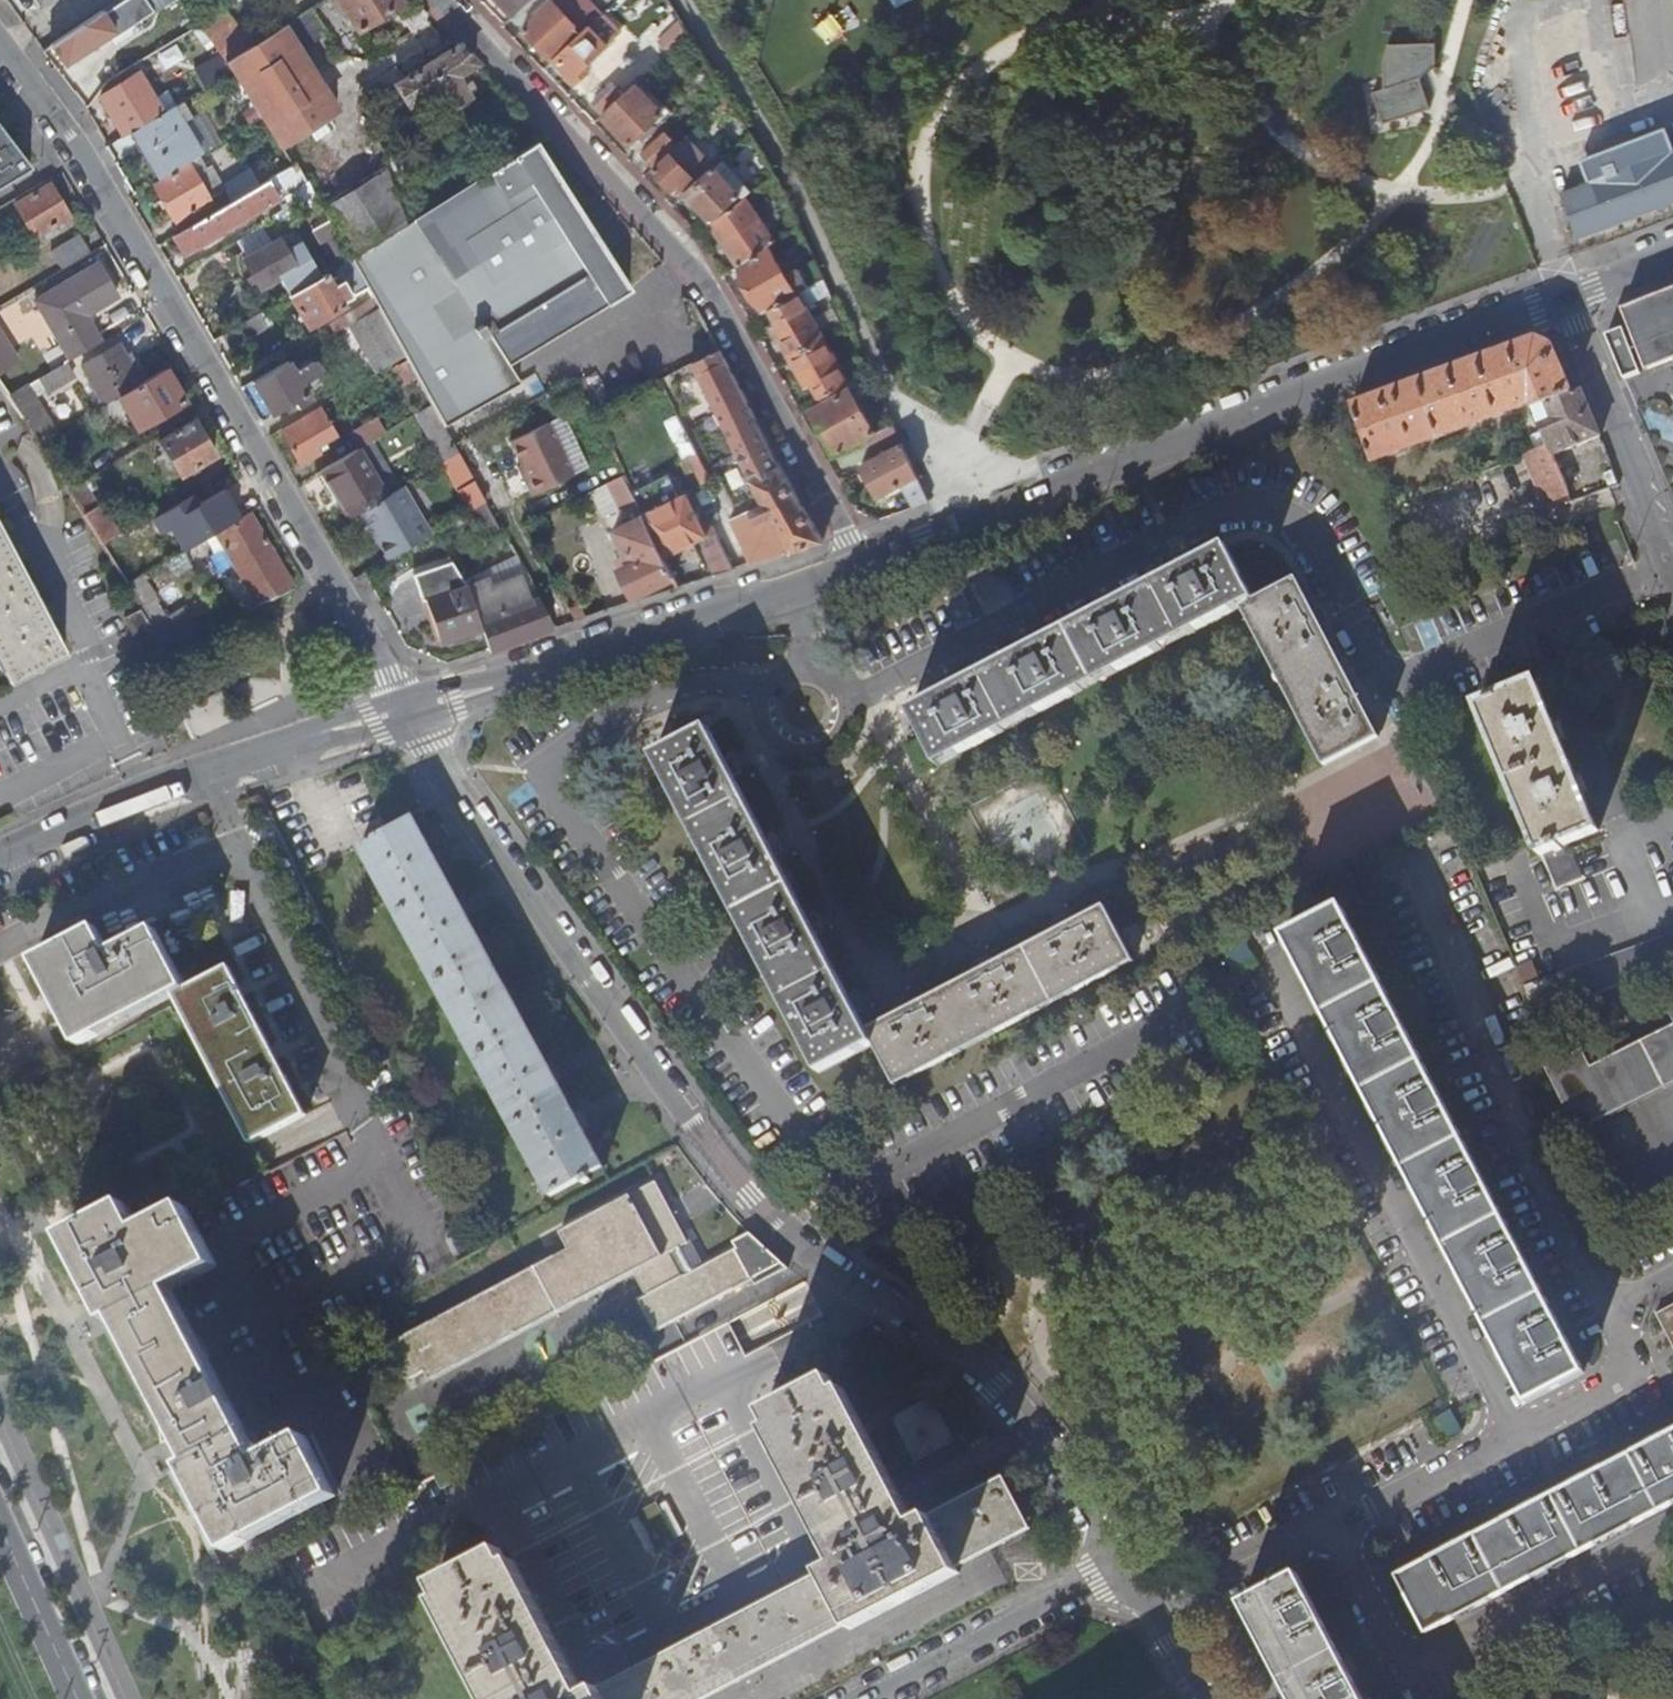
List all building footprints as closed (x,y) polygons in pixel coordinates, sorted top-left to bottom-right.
[(114,32),(109,24),(137,5),(134,0),(119,0),(52,44),(66,64),(114,32)] [(172,0),(153,0),(159,9),(172,0)] [(400,4),(398,0),(331,0),(340,15),(341,14),(346,11),(353,23),(358,31),(400,4)] [(515,16),(532,0),(500,0),(515,16)] [(584,32),(554,0),(553,0),(523,29),(553,61),(555,60),(584,32)] [(584,32),(590,27),(598,18),(581,0),(554,0),(584,32)] [(205,13),(221,56),(248,45),(232,3),(205,13)] [(411,33),(429,21),(428,19),(427,18),(428,15),(428,12),(421,5),(401,17),(411,33)] [(280,148),(339,111),(294,42),(299,39),(303,44),(303,45),(305,45),(307,44),(325,33),(326,29),(312,7),(225,62),(232,72),(262,118),(280,148)] [(348,26),(353,23),(346,11),(341,14),(348,26)] [(607,45),(590,27),(584,32),(555,60),(577,83),(591,70),(587,65),(607,45)] [(1432,57),(1432,37),(1386,39),(1381,56),(1381,84),(1370,88),(1381,118),(1427,103),(1417,72),(1432,57)] [(453,108),(466,100),(467,94),(457,77),(478,64),(460,46),(426,67),(397,84),(410,105),(436,90),(447,106),(453,108)] [(397,84),(426,67),(421,58),(369,90),(374,98),(397,84)] [(133,130),(163,112),(139,71),(124,80),(127,85),(101,99),(123,136),(133,130)] [(604,115),(624,95),(613,84),(593,103),(604,115)] [(662,114),(635,85),(624,95),(604,115),(632,144),(662,114)] [(162,177),(188,162),(199,155),(181,123),(190,117),(182,101),(163,112),(133,130),(162,177)] [(500,162),(544,134),(525,114),(486,140),(500,162)] [(24,167),(0,131),(0,183),(24,167)] [(669,152),(677,146),(665,133),(641,155),(653,168),(669,152)] [(631,290),(537,142),(408,223),(355,257),(351,260),(377,307),(397,343),(404,356),(407,360),(408,363),(417,378),(427,398),(431,405),(444,427),(486,403),(475,385),(631,290)] [(1637,156),(1641,165),(1656,160),(1652,149),(1637,156)] [(697,182),(669,152),(653,168),(674,190),(679,186),(685,193),(697,182)] [(1563,196),(1579,237),(1672,201),(1672,153),(1656,160),(1641,165),(1563,196)] [(734,173),(721,159),(697,182),(685,193),(712,221),(741,196),(727,181),(734,173)] [(175,221),(210,201),(188,162),(162,177),(153,182),(175,221)] [(185,255),(308,181),(297,162),(291,166),(260,184),(233,200),(173,236),(185,255)] [(233,200),(260,184),(251,169),(224,185),(233,200)] [(355,257),(408,223),(388,169),(326,208),(355,257)] [(69,218),(49,185),(17,204),(37,237),(69,218)] [(712,221),(710,224),(739,266),(769,245),(775,240),(745,197),(712,221)] [(337,267),(350,259),(331,223),(318,231),(337,267)] [(89,252),(79,236),(51,253),(60,268),(89,252)] [(259,287),(278,276),(285,288),(299,280),(293,269),(294,268),(277,238),(243,258),(259,287)] [(769,245),(739,266),(764,313),(769,309),(797,292),(805,287),(798,272),(787,277),(769,245)] [(71,361),(101,342),(85,316),(116,297),(96,263),(36,302),(71,361)] [(307,325),(353,298),(343,281),(335,287),(327,273),(289,295),(307,325)] [(1657,296),(1652,298),(1622,310),(1629,328),(1646,372),(1672,361),(1672,290),(1657,296)] [(824,337),(797,292),(769,309),(783,333),(778,336),(790,358),(824,337)] [(351,323),(365,314),(361,307),(344,317),(348,325),(351,323)] [(377,373),(404,356),(397,343),(377,307),(365,314),(351,323),(377,373)] [(267,328),(258,313),(223,334),(232,348),(267,328)] [(1624,331),(1606,337),(1610,346),(1624,381),(1641,374),(1624,331)] [(824,337),(790,358),(802,378),(808,376),(821,398),(849,381),(824,337)] [(1572,393),(1553,348),(1537,339),(1351,407),(1372,462),(1531,405),(1532,408),(1572,393)] [(119,397),(142,383),(131,364),(126,356),(119,345),(84,366),(107,404),(119,397)] [(791,553),(823,542),(792,488),(721,351),(694,365),(766,504),(740,517),(760,561),(790,551),(791,553)] [(131,364),(135,361),(130,353),(126,356),(131,364)] [(404,386),(417,378),(408,363),(407,360),(394,368),(404,386)] [(297,407),(308,400),(299,383),(317,373),(311,363),(292,374),(286,362),(252,382),(271,414),(285,406),(294,401),(297,407)] [(8,398),(39,444),(57,434),(35,397),(44,391),(46,394),(74,378),(65,364),(8,398)] [(139,430),(185,402),(165,369),(142,383),(119,397),(139,430)] [(713,482),(726,476),(673,374),(660,381),(684,426),(699,455),(713,482)] [(866,438),(876,433),(850,388),(813,410),(825,431),(829,429),(842,452),(866,438)] [(1601,437),(1582,389),(1573,393),(1572,393),(1532,408),(1549,449),(1527,456),(1540,489),(1561,481),(1551,457),(1601,437)] [(425,408),(431,405),(427,398),(421,402),(425,408)] [(288,412),(297,407),(294,401),(285,406),(288,412)] [(440,463),(458,453),(444,427),(431,405),(425,408),(413,416),(440,463)] [(338,434),(322,408),(281,431),(301,464),(320,453),(317,446),(338,434)] [(376,417),(350,433),(358,446),(384,431),(376,417)] [(215,456),(194,421),(160,442),(181,477),(215,456)] [(573,476),(548,423),(510,441),(522,465),(528,477),(526,483),(530,491),(536,494),(573,476)] [(928,499),(893,423),(876,433),(866,438),(876,457),(860,464),(875,496),(907,481),(919,504),(929,501),(928,499)] [(688,461),(699,455),(684,426),(673,433),(688,461)] [(359,512),(385,497),(357,449),(321,470),(350,518),(359,512)] [(440,463),(470,511),(472,509),(485,502),(458,453),(440,463)] [(526,483),(528,477),(522,465),(517,467),(526,483)] [(624,476),(609,483),(622,511),(632,505),(637,503),(636,501),(624,476)] [(695,491),(707,485),(704,479),(690,486),(694,491),(644,517),(664,559),(715,533),(695,491)] [(609,483),(593,491),(606,518),(622,511),(609,483)] [(102,545),(120,535),(101,505),(98,507),(83,484),(69,492),(102,545)] [(388,559),(431,534),(402,487),(385,497),(359,512),(388,559)] [(214,534),(250,513),(242,498),(206,519),(214,534)] [(472,509),(470,511),(479,527),(495,518),(485,502),(472,509)] [(632,505),(639,519),(644,517),(637,503),(632,505)] [(256,605),(293,587),(250,513),(214,534),(256,605)] [(635,596),(673,578),(664,559),(644,517),(639,519),(614,532),(630,566),(623,570),(635,596)] [(10,679),(66,650),(49,618),(56,614),(49,600),(41,604),(9,546),(17,542),(10,528),(2,532),(0,529),(0,661),(10,679)] [(127,586),(144,575),(120,535),(102,545),(127,586)] [(717,575),(733,570),(720,543),(705,550),(717,575)] [(911,710),(940,765),(1242,607),(1326,766),(1380,738),(1364,706),(1370,703),(1362,687),(1356,690),(1322,626),(1329,623),(1321,608),(1314,611),(1297,579),(1256,600),(1227,545),(1195,562),(1192,556),(1177,564),(1180,570),(1116,603),(1114,598),(1098,605),(1102,611),(1037,645),(1034,639),(1019,647),(1022,652),(958,686),(955,680),(940,688),(943,694),(911,710)] [(490,652),(556,628),(543,606),(539,598),(531,602),(521,578),(492,590),(488,582),(467,591),(471,599),(480,623),(481,627),(489,650),(490,652)] [(442,641),(481,627),(480,623),(467,591),(465,585),(427,599),(442,641)] [(579,605),(568,611),(574,622),(586,618),(579,605)] [(146,659),(166,650),(167,648),(153,627),(140,606),(124,613),(146,659)] [(167,648),(198,633),(183,608),(153,627),(167,648)] [(1539,684),(1481,708),(1542,855),(1544,854),(1558,887),(1583,876),(1569,844),(1600,831),(1539,684)] [(710,728),(655,756),(820,1072),(875,1044),(897,1086),(1134,962),(1105,907),(1073,924),(1069,917),(1055,925),(1058,932),(994,965),(991,959),(975,967),(978,973),(915,1006),(912,1000),(896,1008),(900,1014),(867,1031),(857,1011),(863,1008),(856,994),(850,998),(817,933),(823,930),(815,915),(809,919),(775,854),(781,850),(774,836),(768,839),(735,775),(741,772),(733,757),(727,760),(710,728)] [(414,817),(360,846),(551,1196),(582,1179),(584,1184),(591,1180),(589,1175),(603,1167),(414,817)] [(1343,908),(1287,936),(1529,1402),(1586,1373),(1343,908)] [(99,929),(36,962),(80,1047),(175,997),(252,1145),(307,1116),(230,968),(188,990),(157,931),(112,954),(99,929)] [(1536,1017),(1672,968),(1672,934),(1548,979),(1548,980),(1527,988),(1536,1017)] [(1577,1132),(1672,1084),(1672,1028),(1591,1069),(1582,1051),(1546,1069),(1577,1132)] [(570,1250),(388,1344),(407,1380),(424,1371),(429,1379),(634,1269),(648,1295),(639,1299),(656,1330),(751,1280),(735,1248),(717,1258),(700,1267),(683,1276),(670,1251),(688,1242),(656,1181),(560,1231),(570,1250)] [(129,1206),(68,1238),(112,1321),(120,1317),(195,1461),(188,1465),(231,1548),(338,1492),(307,1433),(261,1457),(174,1290),(219,1266),(188,1207),(143,1231),(129,1206)] [(700,1267),(688,1242),(670,1251),(683,1276),(700,1267)] [(1657,1314),(1672,1345),(1672,1306),(1657,1314)] [(836,1380),(770,1414),(777,1428),(772,1431),(842,1566),(825,1575),(857,1632),(965,1576),(937,1522),(934,1517),(920,1526),(849,1391),(844,1394),(836,1380)] [(1457,1419),(1452,1412),(1438,1419),(1445,1434),(1454,1430),(1450,1423),(1457,1419)] [(1399,1576),(1428,1631),(1672,1503),(1672,1433),(1399,1576)] [(433,1475),(440,1488),(453,1482),(446,1469),(433,1475)] [(1011,1485),(937,1522),(965,1576),(1038,1537),(1011,1485)] [(607,1698),(603,1691),(589,1698),(515,1564),(509,1568),(501,1554),(434,1589),(442,1604),(436,1607),(484,1698),(608,1698),(607,1698)] [(1242,1603),(1292,1698),(1364,1698),(1299,1573),(1242,1603)] [(607,1698),(608,1698),(727,1698),(831,1643),(807,1602),(824,1593),(818,1583),(607,1698)]
